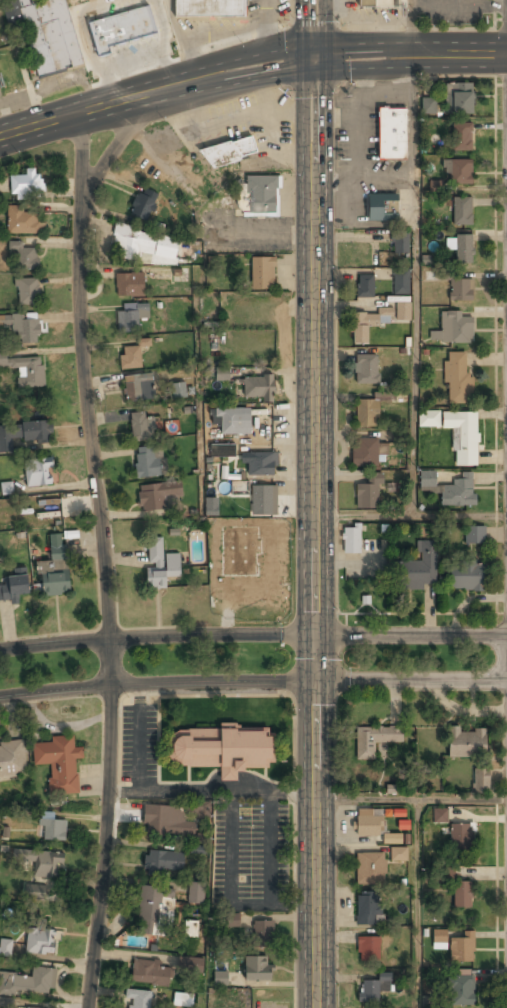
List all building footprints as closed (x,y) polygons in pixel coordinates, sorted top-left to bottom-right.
[(66,0),(23,0),(3,5),(10,31),(25,27),(38,77),(83,66),(66,0)] [(175,17),(246,17),(246,0),(175,0),(175,17)] [(359,9),(407,9),(407,0),(359,0),(359,9)] [(98,54),(159,38),(150,5),(100,18),(99,13),(88,15),(98,54)] [(473,114),(473,84),(446,84),(446,114),(473,114)] [(435,97),(421,98),(421,114),(436,114),(435,97)] [(379,160),(406,160),(406,108),(379,108),(379,160)] [(453,124),(453,152),(472,152),(472,124),(453,124)] [(197,150),(250,134),(255,152),(242,156),(239,161),(212,168),(197,150)] [(472,160),(444,160),(444,174),(450,174),(450,185),(472,185),(472,160)] [(44,174),(11,174),(11,195),(44,195),(44,174)] [(247,176),(247,214),(278,214),(278,176),(247,176)] [(430,190),(441,191),(441,181),(430,180),(430,190)] [(128,209),(142,221),(161,200),(147,188),(128,209)] [(367,194),(367,221),(397,221),(397,194),(367,194)] [(472,226),(472,197),(453,197),(453,226),(472,226)] [(8,234),(39,234),(39,207),(8,207),(8,234)] [(165,225),(152,221),(150,228),(162,232),(165,225)] [(179,237),(116,228),(113,253),(176,262),(179,237)] [(392,253),(409,253),(408,231),(392,231),(392,253)] [(453,249),(456,249),(456,264),(473,264),(473,235),(453,235),(453,249)] [(17,251),(17,269),(39,269),(39,249),(22,249),(22,242),(11,242),(11,251),(17,251)] [(252,257),(252,290),(275,290),(275,257),(252,257)] [(393,294),(408,295),(409,269),(393,268),(393,294)] [(116,296),(144,296),(144,273),(116,273),(116,296)] [(374,275),(357,275),(357,298),(374,298),(374,275)] [(39,279),(17,279),(17,307),(39,307),(39,279)] [(450,280),(450,301),(473,301),(473,280),(450,280)] [(118,332),(139,332),(139,319),(149,319),(149,304),(118,304),(118,332)] [(410,304),(397,304),(397,320),(410,320),(410,304)] [(441,312),(441,332),(431,333),(432,344),(473,343),(472,318),(462,318),(462,312),(441,312)] [(368,345),(368,325),(387,325),(387,314),(352,314),(352,345),(368,345)] [(0,316),(0,327),(18,327),(18,343),(39,343),(39,316),(0,316)] [(142,368),(142,348),(150,348),(150,340),(139,340),(139,347),(121,347),(121,368),(142,368)] [(18,388),(44,388),(43,358),(6,359),(6,352),(0,352),(0,369),(18,369),(18,388)] [(469,352),(445,353),(446,404),(470,403),(469,352)] [(379,355),(356,355),(356,384),(379,384),(379,355)] [(227,369),(218,369),(218,380),(227,381),(227,369)] [(154,401),(154,375),(125,376),(126,402),(154,401)] [(242,400),(275,400),(275,377),(242,377),(242,400)] [(173,398),(185,397),(185,385),(172,385),(173,398)] [(357,400),(357,427),(378,427),(378,400),(357,400)] [(218,435),(250,435),(250,408),(218,408),(218,435)] [(439,410),(418,411),(418,427),(439,427),(439,410)] [(454,429),(455,466),(478,466),(477,412),(443,412),(443,429),(454,429)] [(154,413),(132,413),(132,440),(154,440),(154,413)] [(14,453),(13,442),(51,442),(51,423),(0,424),(0,453),(14,453)] [(352,440),(352,466),(378,466),(378,440),(352,440)] [(235,456),(234,444),(209,445),(210,456),(235,456)] [(161,447),(135,448),(137,478),(162,476),(161,447)] [(277,476),(277,453),(249,453),(249,476),(277,476)] [(28,487),(55,484),(53,458),(25,460),(28,487)] [(475,506),(476,473),(461,472),(461,484),(436,483),(436,472),(420,472),(420,493),(441,493),(441,505),(475,506)] [(379,474),(368,474),(368,484),(356,484),(356,509),(379,509),(379,474)] [(230,495),(249,496),(249,481),(231,481),(230,495)] [(2,495),(13,494),(12,482),(0,483),(2,495)] [(139,511),(166,511),(166,498),(182,498),(182,484),(139,484),(139,511)] [(272,515),(272,486),(252,486),(252,515),(272,515)] [(360,554),(360,528),(343,528),(343,554),(360,554)] [(467,543),(483,543),(483,528),(467,528),(467,543)] [(180,577),(180,554),(164,555),(163,538),(148,539),(149,589),(167,589),(166,578),(180,577)] [(437,542),(419,542),(419,563),(396,563),(396,589),(437,588),(437,542)] [(66,546),(51,547),(52,561),(39,562),(41,596),(69,594),(66,546)] [(448,591),(483,591),(483,564),(448,564),(448,591)] [(5,606),(31,586),(20,571),(0,586),(0,599),(5,606)] [(402,743),(402,727),(356,727),(356,761),(376,761),(376,743),(402,743)] [(486,729),(448,729),(448,757),(486,757),(486,729)] [(170,730),(170,767),(220,767),(220,780),(238,780),(238,769),(271,769),(271,730),(170,730)] [(78,793),(76,760),(83,759),(82,747),(74,748),(74,735),(52,737),(52,742),(34,744),(35,766),(49,765),(51,795),(78,793)] [(0,744),(0,781),(28,778),(25,742),(0,744)] [(474,792),(489,792),(489,768),(474,768),(474,792)] [(185,818),(211,817),(210,801),(185,802),(185,818)] [(183,822),(184,807),(146,805),(144,834),(194,837),(195,822),(183,822)] [(433,823),(447,823),(447,808),(433,808),(433,823)] [(382,810),(357,810),(357,836),(382,836),(382,810)] [(66,820),(41,820),(41,841),(66,841),(66,820)] [(450,824),(450,851),(472,851),(472,824),(450,824)] [(402,834),(383,833),(382,844),(401,844),(402,834)] [(197,845),(190,844),(190,850),(197,850),(197,853),(207,853),(208,836),(197,836),(197,845)] [(406,861),(406,849),(392,849),(392,861),(406,861)] [(63,853),(27,851),(26,861),(35,862),(34,878),(63,879),(63,853)] [(184,852),(145,852),(145,872),(184,872),(184,852)] [(357,854),(357,885),(386,885),(386,854),(357,854)] [(454,868),(437,867),(437,879),(454,880),(454,868)] [(454,907),(473,907),(473,881),(454,881),(454,907)] [(204,904),(204,883),(189,883),(189,904),(204,904)] [(50,904),(50,886),(26,886),(26,904),(50,904)] [(139,935),(159,935),(161,888),(141,887),(139,935)] [(384,925),(384,906),(376,906),(376,893),(357,893),(357,925),(384,925)] [(239,914),(226,914),(225,927),(239,928),(239,914)] [(184,937),(197,938),(198,921),(185,920),(184,937)] [(255,921),(255,943),(274,943),(274,921),(255,921)] [(56,929),(28,929),(28,954),(56,954),(56,929)] [(445,944),(445,931),(434,932),(435,945),(445,944)] [(474,931),(463,931),(463,940),(450,940),(450,963),(474,962),(474,931)] [(380,937),(358,937),(358,962),(380,962),(380,937)] [(0,939),(0,956),(11,957),(12,939),(0,939)] [(272,981),(272,956),(245,956),(245,981),(272,981)] [(202,973),(203,958),(178,957),(178,972),(202,973)] [(132,983),(169,986),(171,964),(134,961),(132,983)] [(33,967),(32,977),(0,974),(0,995),(16,997),(17,991),(54,995),(56,969),(33,967)] [(227,971),(213,972),(214,985),(227,985),(227,971)] [(379,991),(391,992),(391,974),(379,974),(379,982),(360,981),(360,1003),(379,1003),(379,991)] [(450,1006),(475,1006),(475,977),(450,977),(450,1006)] [(151,991),(128,991),(128,1007),(151,1007),(151,991)] [(193,994),(173,993),(173,1006),(192,1007),(193,994)] [(14,997),(0,996),(0,1007),(14,1007),(14,997)]
